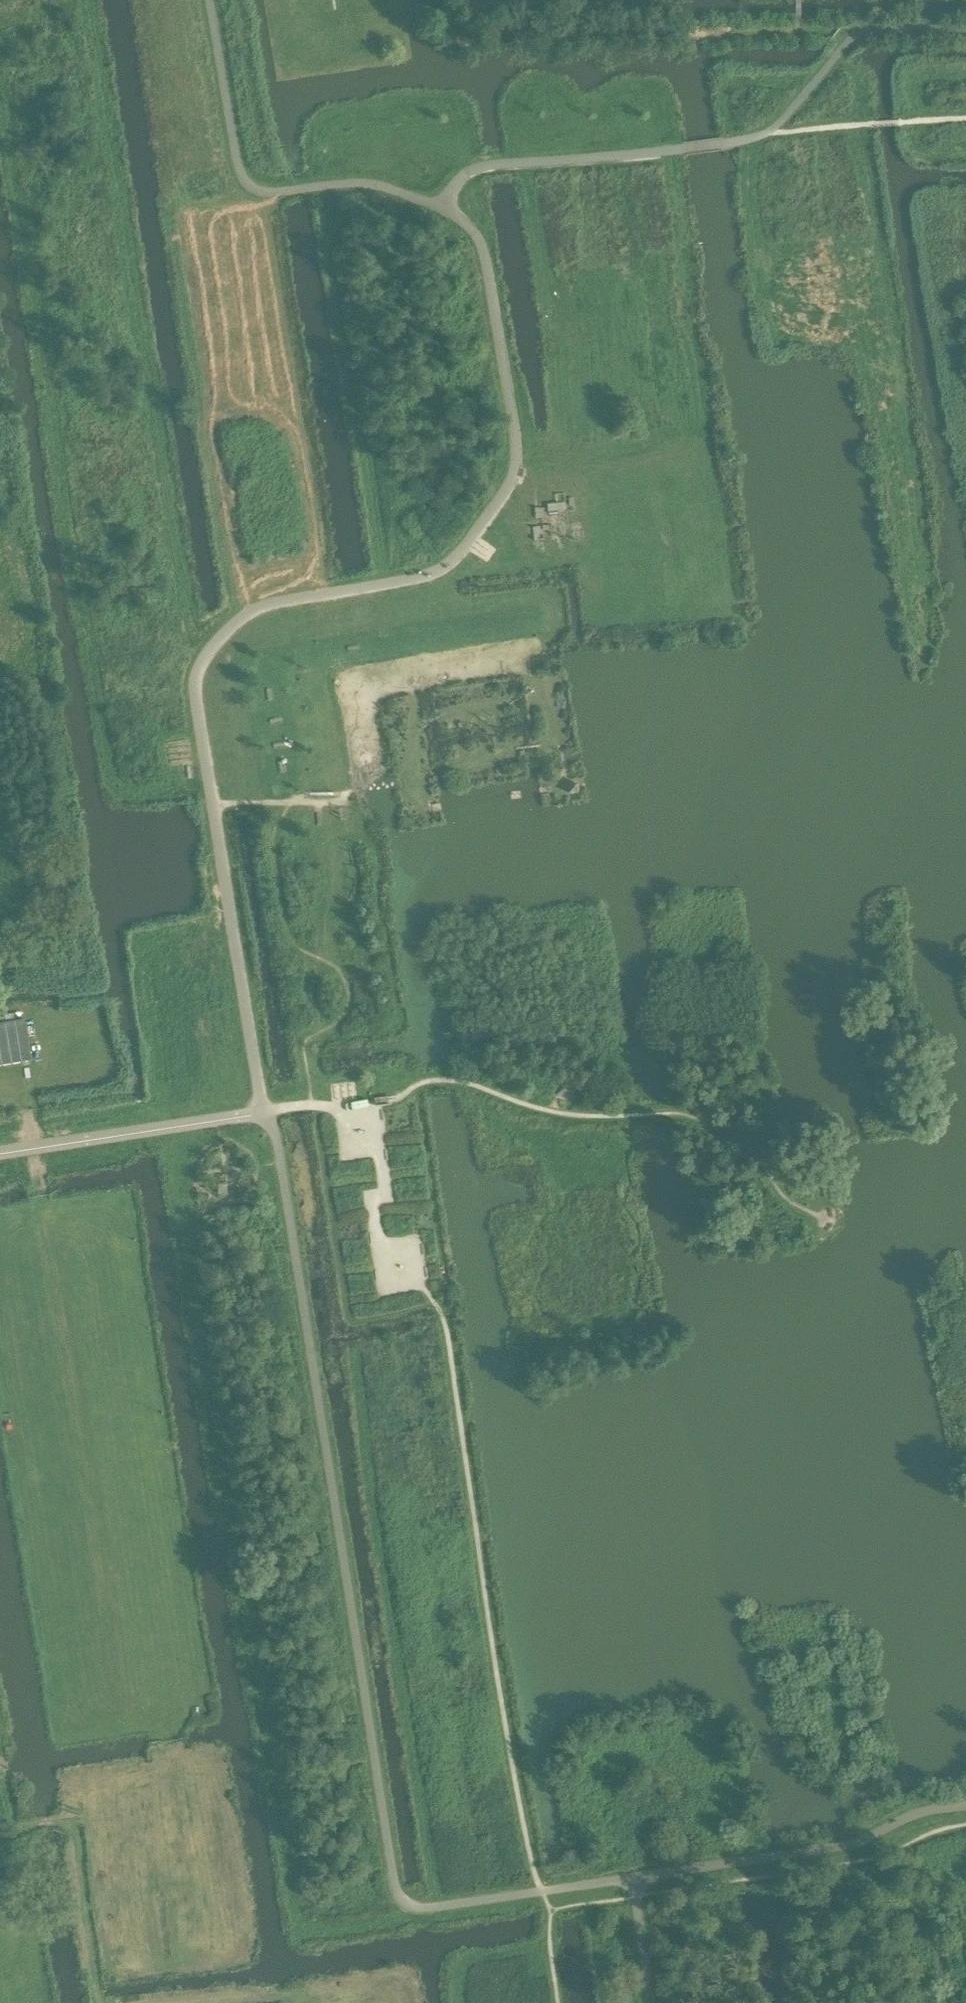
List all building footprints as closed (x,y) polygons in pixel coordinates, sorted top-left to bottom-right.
[(31,1061),(25,1021),(0,1025),(0,1066),(31,1061)]
